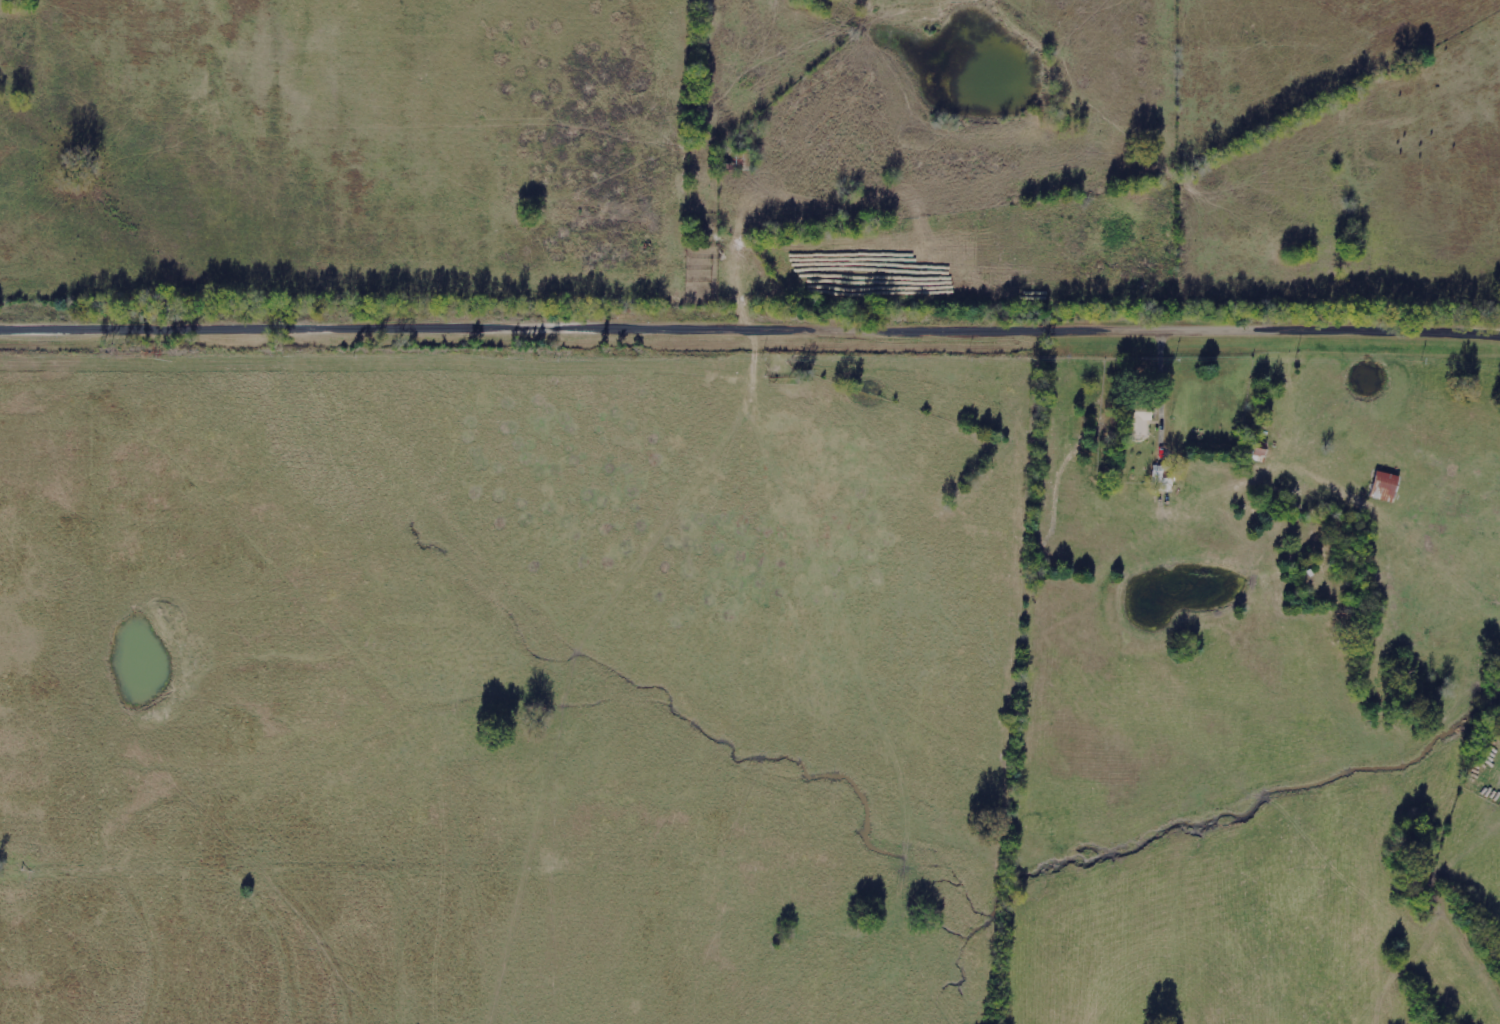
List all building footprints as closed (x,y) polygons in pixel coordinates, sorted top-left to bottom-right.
[(1392,503),(1397,477),(1374,472),(1369,499),(1392,503)]
